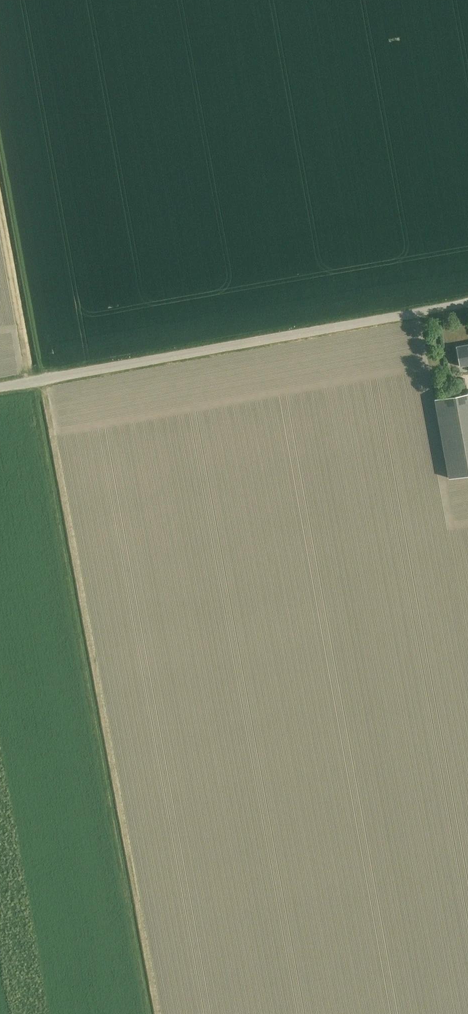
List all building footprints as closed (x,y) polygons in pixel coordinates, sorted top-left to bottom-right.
[(456,347),(460,366),(467,365),(467,345),(456,347)] [(435,399),(449,478),(467,475),(467,393),(435,399)]
